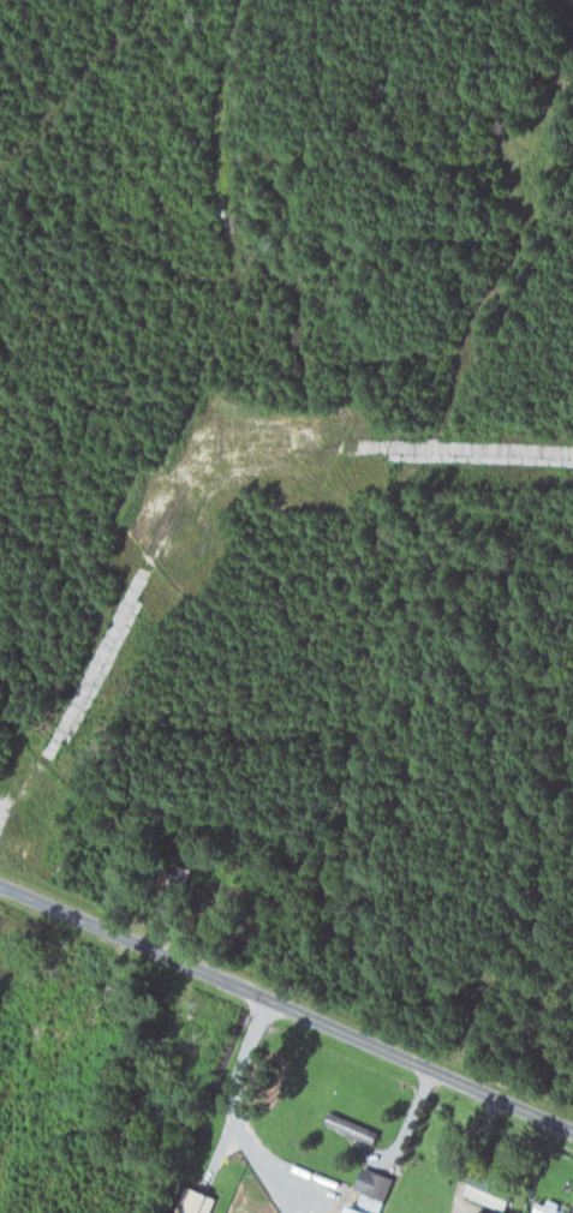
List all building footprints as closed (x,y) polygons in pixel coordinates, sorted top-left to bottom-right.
[(370,1212),(372,1212),(375,1212),(389,1176),(358,1165),(350,1186),(360,1190),(353,1208),(338,1203),(335,1212),(369,1212),(370,1212)] [(500,1209),(508,1191),(467,1173),(459,1191),(500,1209)] [(182,1186),(173,1212),(207,1212),(213,1195),(182,1186)] [(529,1212),(564,1212),(553,1210),(556,1201),(543,1198),(542,1203),(532,1200),(529,1212)]
